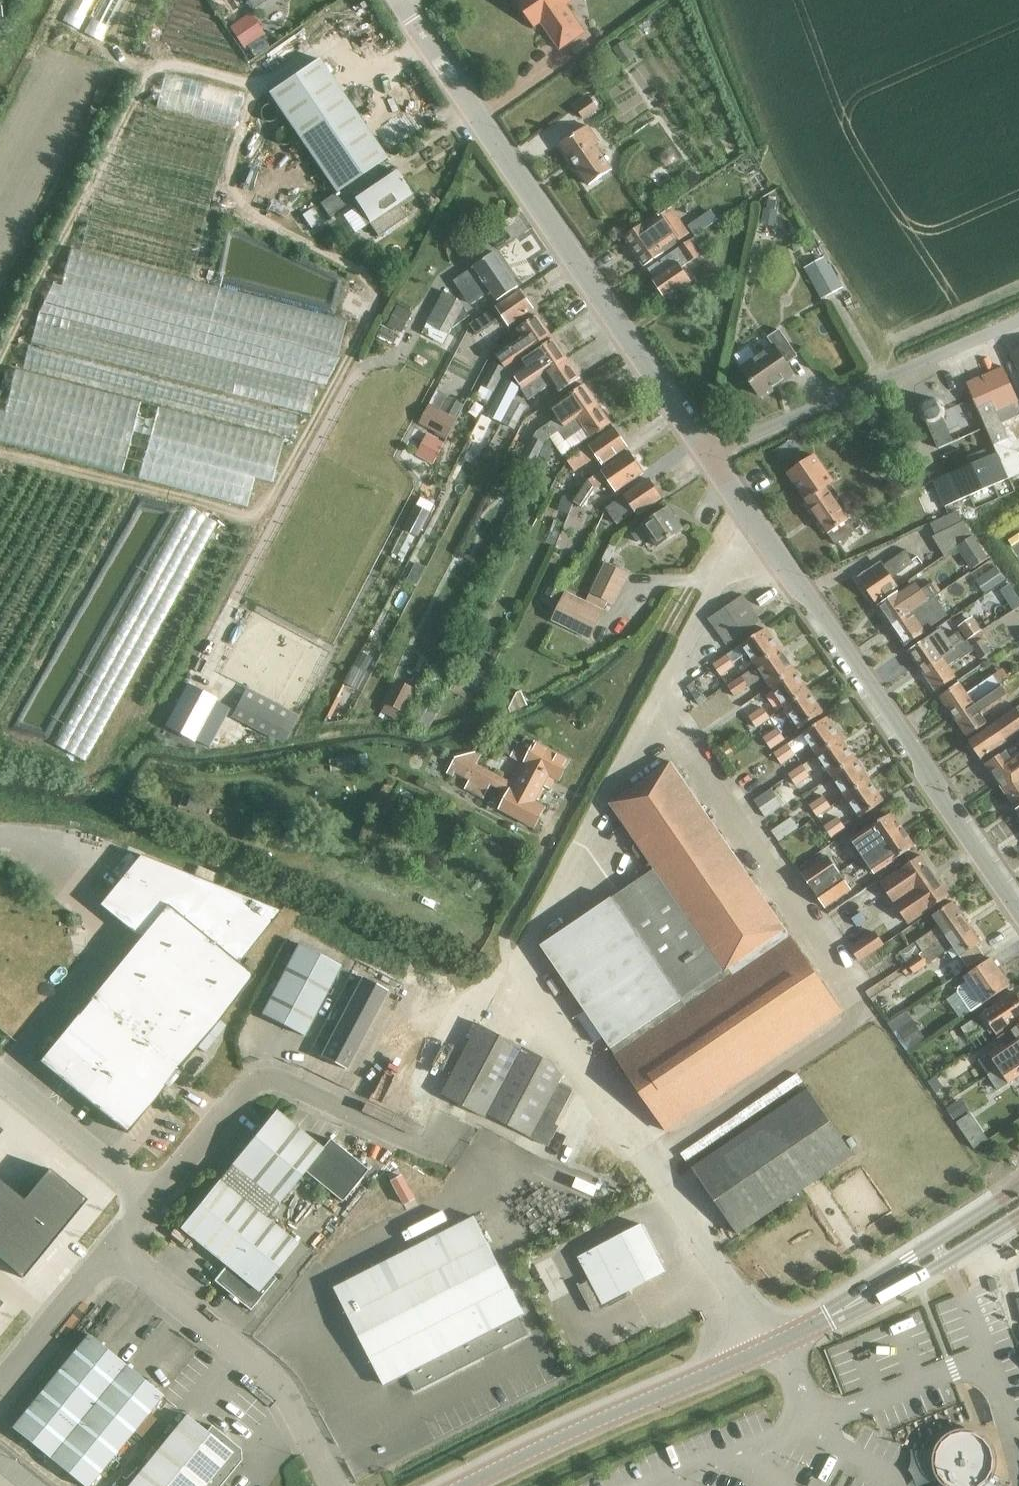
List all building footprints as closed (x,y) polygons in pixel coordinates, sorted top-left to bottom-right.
[(571,0),(517,0),(535,27),(541,22),(560,50),(585,32),(566,5),(572,1),(571,0)] [(228,28),(250,59),(270,44),(263,34),(264,34),(249,13),(228,28)] [(641,30),(650,25),(647,19),(637,24),(641,30)] [(612,48),(623,64),(635,57),(624,41),(612,48)] [(389,174),(381,161),(386,158),(318,58),(268,92),(336,192),(327,198),(335,210),(352,199),(357,206),(353,208),(365,225),(368,223),(378,236),(406,217),(399,207),(413,198),(394,171),(389,174)] [(155,106),(234,126),(242,95),(164,75),(155,106)] [(584,121),(599,110),(590,97),(574,108),(584,121)] [(29,345),(309,417),(317,384),(325,385),(340,357),(337,356),(346,322),(190,281),(229,130),(142,106),(118,147),(114,151),(110,164),(70,249),(60,285),(53,281),(38,312),(29,345)] [(590,122),(560,142),(587,182),(612,165),(596,141),(601,138),(590,122)] [(661,154),(660,158),(661,162),(664,165),(668,166),(671,165),(674,162),(675,158),(674,154),(671,151),(668,150),(664,151),(661,154)] [(302,216),(311,228),(321,220),(312,208),(302,216)] [(775,227),(778,211),(764,209),(762,225),(775,227)] [(664,250),(679,241),(660,212),(625,237),(644,265),(664,250)] [(699,233),(711,224),(707,218),(690,229),(694,236),(699,233)] [(699,233),(711,225),(711,224),(699,233),(694,236),(648,268),(655,278),(653,279),(665,297),(692,278),(684,266),(689,262),(690,263),(710,249),(699,233)] [(474,267),(454,281),(470,304),(490,290),(496,299),(518,285),(495,251),(473,266),(474,267)] [(822,257),(803,267),(821,298),(842,287),(829,264),(827,265),(822,257)] [(510,322),(534,305),(522,288),(473,321),(480,332),(505,315),(510,322)] [(443,292),(422,334),(430,338),(435,328),(449,335),(453,328),(470,316),(464,307),(443,292)] [(397,307),(388,325),(399,331),(409,313),(397,307)] [(524,334),(499,351),(507,363),(552,332),(539,313),(519,326),(524,334)] [(380,337),(395,345),(402,333),(386,325),(380,337)] [(735,356),(742,367),(741,368),(760,396),(793,374),(787,364),(797,356),(779,330),(768,338),(774,346),(755,358),(748,347),(735,356)] [(522,386),(523,387),(568,356),(555,336),(520,359),(523,365),(515,371),(524,383),(521,386),(522,386)] [(22,367),(290,439),(296,418),(28,346),(22,367)] [(1009,352),(1018,374),(1018,348),(1009,352)] [(568,356),(523,387),(529,396),(554,379),(560,388),(581,375),(568,356)] [(494,393),(506,369),(493,362),(481,385),(482,385),(475,399),(487,405),(494,392),(494,393)] [(934,480),(945,506),(1018,474),(1018,415),(1001,423),(996,411),(1018,401),(1003,367),(964,384),(983,429),(991,447),(983,450),(987,460),(973,466),(961,438),(953,442),(937,449),(948,474),(934,480)] [(244,508),(252,479),(271,484),(283,440),(15,370),(3,413),(0,412),(0,443),(244,508)] [(505,379),(487,414),(503,422),(521,387),(505,379)] [(556,431),(598,401),(585,381),(553,403),(559,413),(542,424),(544,427),(536,432),(520,464),(532,470),(544,443),(557,433),(556,431)] [(918,410),(918,411),(918,412),(918,413),(918,414),(919,416),(919,417),(920,418),(920,419),(921,420),(922,420),(923,421),(924,422),(925,423),(926,423),(937,449),(953,442),(943,418),(943,417),(944,417),(944,415),(945,414),(945,413),(945,411),(945,410),(945,408),(944,407),(944,406),(943,405),(943,403),(942,402),(941,401),(940,400),(939,399),(938,399),(936,398),(935,398),(934,397),(933,397),(931,397),(930,397),(929,397),(928,398),(927,398),(926,398),(925,399),(924,400),(923,400),(922,401),(921,402),(920,403),(920,404),(919,405),(919,406),(918,407),(918,408),(918,410)] [(514,430),(527,407),(514,401),(502,424),(514,430)] [(573,445),(591,432),(591,433),(611,420),(598,401),(556,431),(557,433),(558,434),(562,431),(566,437),(567,436),(573,445)] [(444,432),(452,419),(427,404),(419,418),(444,432)] [(726,425),(719,414),(709,420),(716,431),(726,425)] [(976,420),(965,425),(969,435),(980,430),(976,420)] [(575,473),(600,455),(603,460),(628,443),(616,426),(566,460),(575,473)] [(417,456),(433,465),(444,443),(428,435),(417,456)] [(605,483),(603,480),(609,476),(617,487),(645,468),(630,447),(585,479),(587,482),(574,501),(568,514),(558,542),(569,546),(583,508),(595,490),(605,483)] [(805,499),(835,544),(855,530),(825,486),(832,482),(813,454),(787,472),(806,499),(805,499)] [(617,524),(639,510),(662,494),(650,476),(609,505),(605,507),(617,524)] [(557,510),(568,514),(574,501),(563,496),(557,510)] [(684,526),(670,505),(633,530),(639,539),(649,532),(657,544),(684,526)] [(84,762),(216,523),(185,506),(54,745),(84,762)] [(944,557),(958,548),(973,537),(964,522),(933,537),(944,557)] [(958,548),(972,568),(987,558),(973,537),(958,548)] [(472,544),(464,560),(474,565),(482,549),(472,544)] [(858,575),(861,578),(877,601),(898,586),(892,578),(914,562),(905,548),(875,569),(872,565),(858,575)] [(614,604),(629,574),(606,563),(586,602),(565,592),(551,620),(591,640),(605,611),(604,611),(608,601),(614,604)] [(991,571),(985,563),(979,567),(979,568),(972,573),(977,580),(991,571)] [(977,580),(975,581),(984,595),(1005,581),(996,568),(991,571),(977,580)] [(897,592),(877,606),(890,626),(933,596),(937,593),(930,583),(920,590),(913,581),(897,592)] [(1009,584),(999,591),(1006,600),(1016,594),(1009,584)] [(762,620),(743,594),(708,618),(727,645),(762,620)] [(933,596),(890,626),(903,645),(924,631),(947,616),(940,606),(933,596)] [(959,609),(950,596),(939,603),(949,616),(959,609)] [(967,641),(979,633),(988,627),(981,616),(975,620),(973,617),(958,627),(967,641)] [(757,666),(780,650),(766,628),(742,645),(757,666)] [(922,671),(965,642),(958,632),(947,640),(940,630),(908,651),(922,671)] [(980,660),(992,652),(979,633),(967,641),(965,642),(922,671),(934,690),(955,677),(948,667),(974,650),(980,660)] [(771,687),(795,670),(780,650),(757,666),(728,686),(735,696),(764,676),(771,687)] [(726,655),(712,665),(721,676),(735,666),(726,655)] [(354,665),(345,683),(350,686),(358,690),(367,672),(354,665)] [(952,717),(998,686),(1009,678),(1002,668),(966,693),(959,683),(939,697),(952,717)] [(785,707),(809,691),(795,670),(771,687),(785,707)] [(235,674),(232,690),(246,693),(249,677),(235,674)] [(397,679),(384,703),(387,704),(382,713),(397,721),(402,712),(403,713),(416,689),(397,679)] [(186,685),(164,726),(193,741),(214,700),(186,685)] [(350,686),(339,708),(351,714),(362,693),(358,690),(350,686)] [(1005,695),(998,686),(952,717),(965,736),(985,722),(979,713),(1005,695)] [(700,689),(692,695),(699,705),(707,699),(700,689)] [(528,706),(521,691),(517,693),(509,708),(511,713),(528,706)] [(809,691),(785,707),(800,729),(823,712),(809,691)] [(253,701),(242,695),(230,716),(241,722),(253,701)] [(422,697),(410,721),(427,730),(440,706),(422,697)] [(1018,720),(1018,707),(1018,706),(967,739),(980,758),(1005,742),(999,733),(1018,720)] [(762,707),(748,717),(757,728),(771,718),(762,707)] [(816,753),(841,738),(827,717),(803,734),(816,753)] [(301,723),(292,720),(289,728),(299,731),(298,734),(305,737),(308,729),(300,726),(301,723)] [(777,728),(763,738),(771,750),(785,740),(777,728)] [(550,789),(566,758),(523,735),(519,743),(507,736),(501,748),(505,750),(504,752),(511,756),(511,757),(521,762),(510,783),(477,765),(483,756),(476,752),(455,757),(449,769),(469,780),(465,788),(484,799),(491,785),(507,794),(498,810),(535,830),(547,808),(538,803),(545,790),(543,789),(544,786),(550,789)] [(832,776),(856,759),(841,738),(816,753),(832,776)] [(787,743),(774,753),(782,765),(796,755),(787,743)] [(1018,770),(1018,744),(1018,743),(985,765),(998,784),(1018,770)] [(366,754),(335,759),(337,769),(368,764),(366,754)] [(541,945),(668,1131),(843,1010),(669,759),(608,801),(638,843),(631,848),(638,857),(643,853),(653,867),(541,945)] [(847,798),(871,781),(856,759),(832,776),(847,798)] [(802,765),(788,774),(796,786),(810,776),(802,765)] [(998,784),(1012,803),(1018,798),(1018,770),(998,784)] [(871,781),(847,798),(860,817),(884,801),(871,781)] [(783,805),(771,788),(754,801),(766,818),(783,805)] [(823,795),(809,805),(817,817),(831,807),(823,795)] [(310,814),(318,817),(322,809),(313,805),(310,814)] [(863,856),(903,829),(892,812),(852,840),(863,856)] [(791,817),(771,831),(779,842),(799,828),(791,817)] [(838,817),(824,826),(832,838),(846,829),(838,817)] [(808,824),(800,830),(805,837),(813,831),(808,824)] [(863,856),(875,873),(914,845),(903,829),(863,856)] [(139,938),(38,1061),(125,1132),(252,977),(236,964),(280,911),(138,854),(97,904),(139,938)] [(895,903),(935,875),(921,855),(881,882),(895,903)] [(813,890),(840,872),(828,856),(802,874),(813,890)] [(825,907),(851,889),(840,872),(813,890),(825,907)] [(909,923),(928,910),(949,896),(935,875),(895,903),(909,923)] [(868,908),(874,916),(888,907),(882,899),(868,908)] [(907,963),(967,922),(953,902),(933,916),(939,926),(900,952),(907,963)] [(913,973),(934,959),(953,946),(967,967),(984,956),(977,945),(981,942),(967,922),(907,963),(901,968),(906,975),(912,971),(913,973)] [(850,948),(859,961),(883,945),(873,932),(850,948)] [(297,943),(261,1014),(303,1036),(339,965),(297,943)] [(971,1012),(982,1004),(1010,985),(991,958),(964,977),(967,981),(958,987),(957,991),(971,1012)] [(387,990),(361,977),(320,1056),(345,1069),(387,990)] [(997,1034),(1018,1019),(1018,998),(1014,992),(982,1013),(997,1034)] [(910,1001),(894,1009),(899,1019),(915,1012),(910,1001)] [(973,1019),(961,1028),(968,1039),(981,1031),(973,1019)] [(922,1039),(911,1023),(897,1032),(908,1048),(922,1039)] [(555,1064),(479,1024),(442,1094),(486,1118),(488,1114),(548,1146),(558,1128),(557,1128),(573,1090),(559,1083),(563,1075),(555,1064)] [(1018,1053),(1018,1024),(1011,1029),(1018,1040),(1006,1048),(1003,1043),(979,1060),(988,1074),(1018,1053)] [(988,1074),(988,1075),(998,1089),(1018,1075),(1018,1053),(988,1074)] [(797,1073),(680,1153),(686,1161),(802,1081),(797,1073)] [(947,1087),(938,1074),(927,1082),(936,1095),(947,1087)] [(692,1168),(738,1234),(853,1153),(808,1087),(692,1168)] [(961,1098),(946,1108),(954,1121),(969,1111),(961,1098)] [(274,1110),(231,1164),(278,1202),(304,1171),(341,1201),(367,1169),(329,1139),(321,1148),(274,1110)] [(231,1164),(218,1179),(265,1218),(278,1202),(231,1164)] [(22,1278),(86,1199),(48,1168),(22,1199),(0,1181),(0,1260),(22,1278)] [(265,1218),(218,1179),(179,1227),(226,1265),(213,1280),(250,1310),(276,1278),(271,1274),(296,1243),(265,1218)] [(390,1259),(334,1288),(384,1384),(408,1372),(416,1387),(421,1389),(455,1370),(458,1365),(463,1367),(484,1356),(486,1350),(491,1348),(497,1345),(502,1347),(523,1336),(525,1330),(518,1316),(524,1314),(474,1216),(442,1233),(390,1259)] [(590,1280),(578,1286),(594,1312),(631,1292),(630,1290),(666,1271),(641,1224),(578,1257),(590,1280)] [(162,1395),(87,1334),(11,1427),(83,1485),(88,1485),(162,1395)] [(185,1414),(126,1485),(219,1485),(240,1460),(239,1448),(211,1425),(206,1431),(185,1414)] [(986,1480),(987,1479),(993,1469),(994,1458),(991,1447),(984,1439),(973,1433),(962,1432),(951,1435),(943,1442),(937,1452),(936,1463),(939,1474),(946,1483),(951,1485),(950,1485),(997,1485),(986,1480)]
